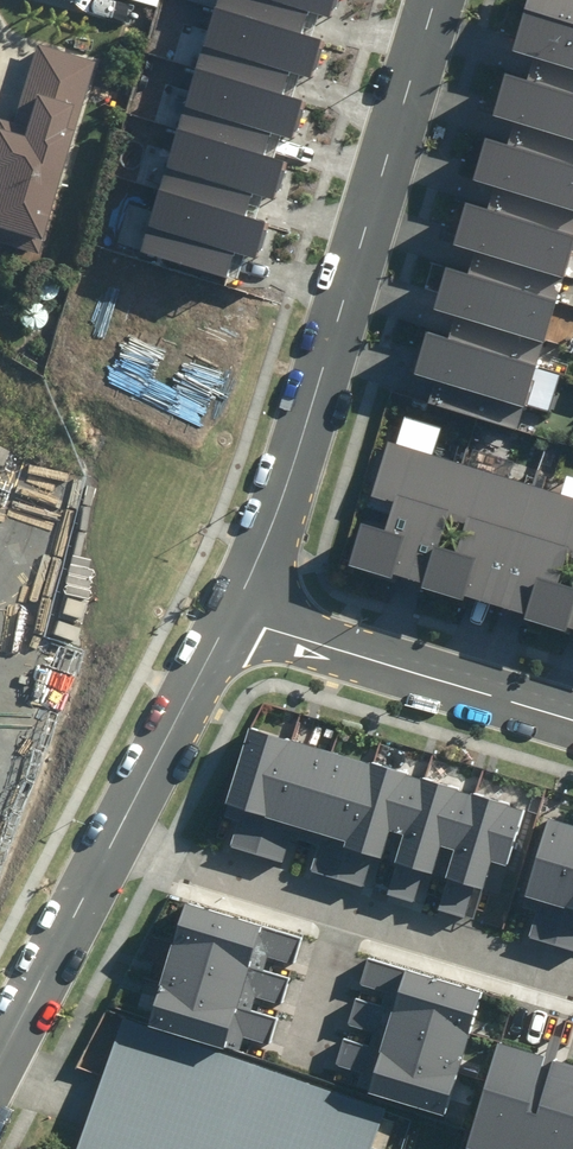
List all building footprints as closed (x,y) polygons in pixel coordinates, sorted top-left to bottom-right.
[(285,0),(221,0),(209,42),(318,74),(329,35),(305,28),(311,8),(285,0)] [(335,13),(339,0),(293,0),(335,13)] [(409,387),(529,422),(572,271),(572,0),(522,0),(409,387)] [(294,69),(209,44),(192,103),(300,135),(312,96),(287,89),(294,69)] [(35,262),(92,66),(36,49),(11,136),(0,133),(0,252),(35,262)] [(276,129),(192,104),(174,163),(283,196),(295,157),(270,149),(276,129)] [(256,190),(172,163),(147,245),(231,271),(238,247),(263,254),(274,217),(250,210),(256,190)] [(352,558),(396,571),(397,566),(432,576),(430,582),(466,593),(468,588),(532,607),(531,612),(572,624),(572,620),(572,489),(388,433),(370,492),(391,499),(385,518),(365,512),(352,558)] [(254,796),(242,835),(283,847),(289,827),(321,836),(313,864),(366,880),(375,851),(385,854),(394,824),(405,827),(387,884),(417,893),(427,860),(434,862),(443,834),(458,839),(438,904),(470,913),(479,885),(486,887),(495,859),(509,864),(527,805),(258,722),(237,791),(254,796)] [(527,931),(572,945),(572,815),(549,808),(520,905),(534,908),(527,931)] [(190,900),(155,1012),(239,1038),(242,1027),(271,1036),(279,1011),(256,1004),(259,995),(283,1002),(293,972),(264,963),(268,952),(295,961),(303,935),(190,900)] [(365,1081),(449,1107),(485,995),(371,959),(363,986),(390,994),(387,1005),(359,996),(349,1026),(374,1034),(371,1043),(348,1036),(340,1061),(369,1070),(365,1081)] [(73,1148),(370,1148),(387,1102),(122,1009),(73,1148)] [(472,1139),(497,1147),(499,1140),(528,1148),(572,1148),(572,1051),(508,1030),(472,1139)]
